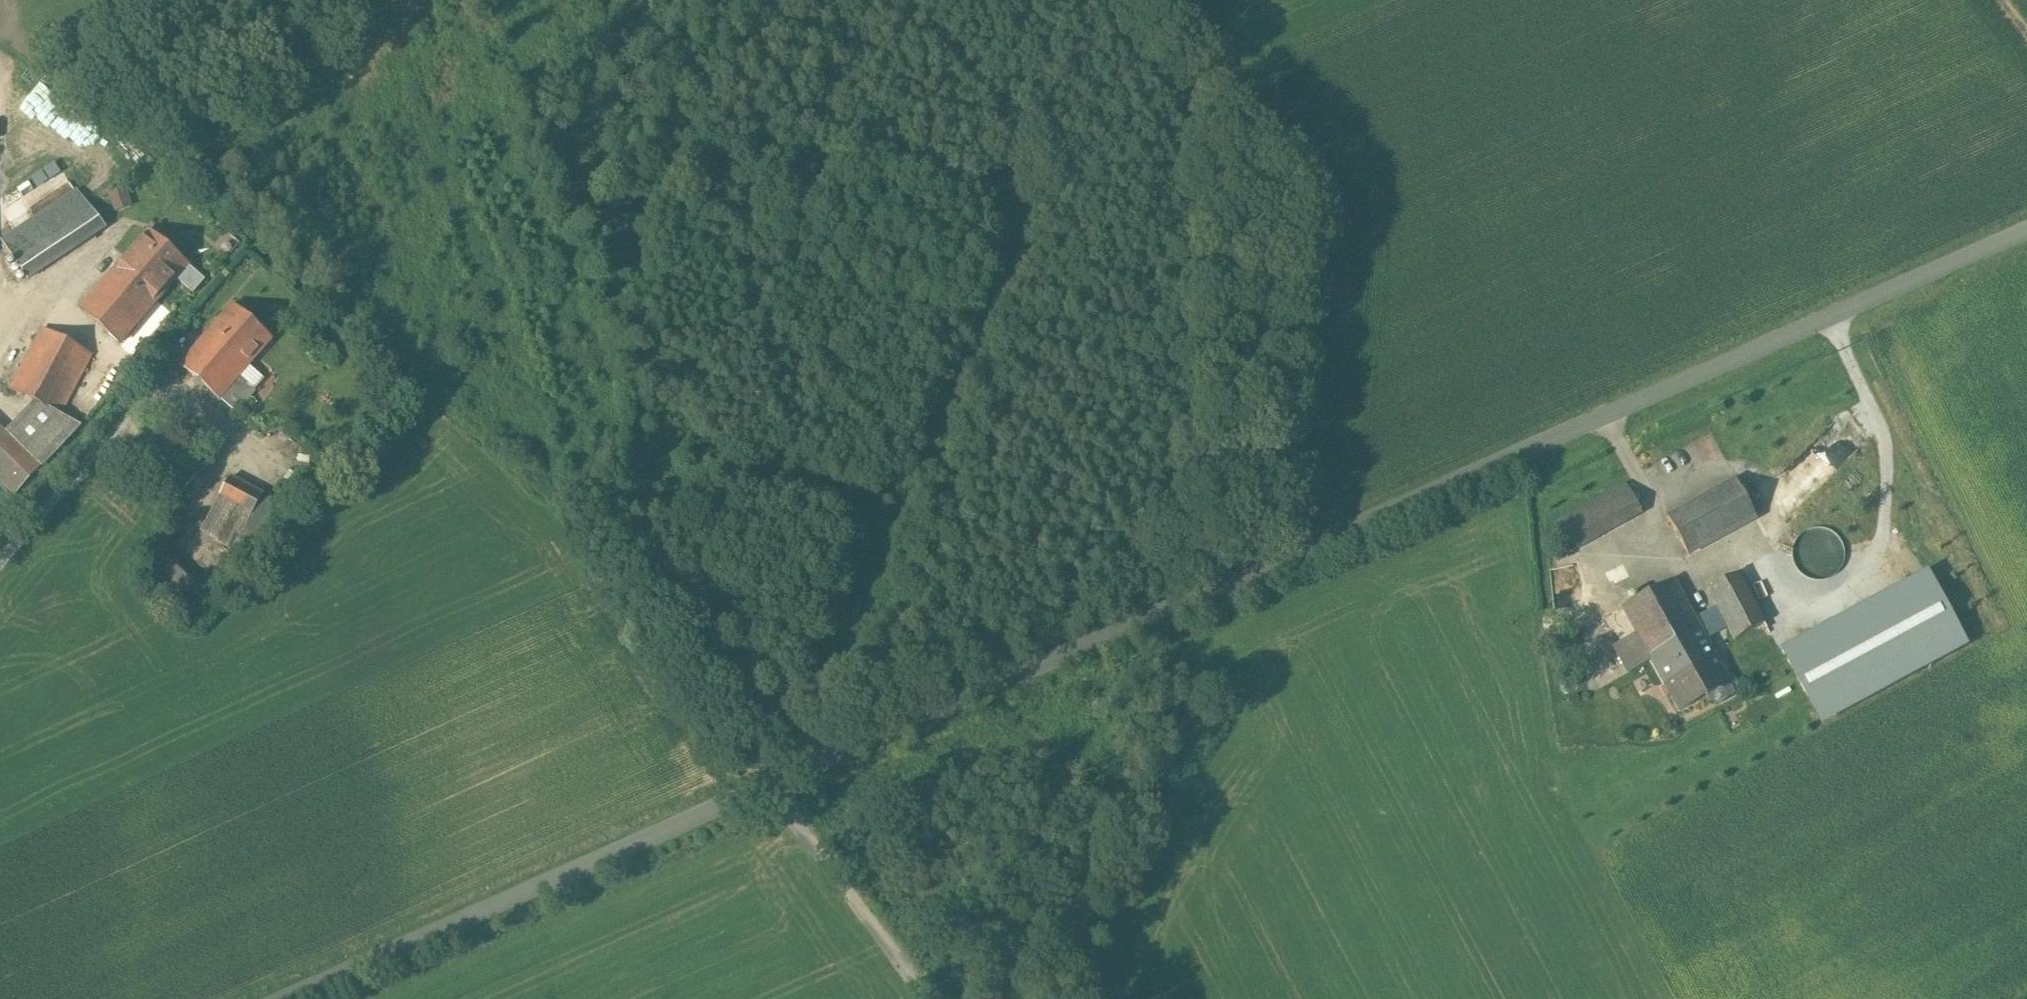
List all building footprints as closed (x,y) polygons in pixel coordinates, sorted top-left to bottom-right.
[(78,111),(77,111),(48,88),(33,105),(85,147),(100,129),(78,111)] [(77,189),(2,239),(28,279),(106,226),(90,206),(77,189)] [(124,189),(111,194),(115,206),(129,201),(124,189)] [(148,230),(122,260),(162,295),(176,278),(188,264),(148,230)] [(162,295),(122,260),(106,279),(146,313),(162,295)] [(205,279),(188,264),(176,278),(193,293),(205,279)] [(106,279),(80,309),(119,344),(146,313),(106,279)] [(233,304),(198,343),(238,378),(239,376),(272,338),(233,304)] [(43,327),(11,387),(11,388),(36,401),(59,414),(60,414),(92,354),(43,327)] [(238,378),(198,343),(180,364),(220,398),(238,378)] [(238,378),(220,398),(235,411),(255,389),(239,376),(238,378)] [(0,424),(0,477),(16,493),(41,464),(79,425),(78,424),(79,423),(60,414),(59,414),(36,401),(7,431),(0,424)] [(1548,512),(1554,524),(1626,484),(1619,472),(1548,512)] [(263,495),(229,477),(211,510),(266,541),(282,510),(275,507),(266,525),(251,517),(263,495)] [(1736,480),(1668,517),(1688,554),(1756,518),(1736,480)] [(1626,484),(1554,524),(1570,551),(1641,511),(1626,484)] [(266,495),(266,496),(263,495),(251,517),(266,525),(275,507),(278,501),(266,495)] [(1794,547),(1793,552),(1793,557),(1794,562),(1796,567),(1799,572),(1803,575),(1808,578),(1812,580),(1818,580),(1823,580),(1828,579),(1833,576),(1837,573),(1840,569),(1843,564),(1844,559),(1845,554),(1844,549),(1843,543),(1840,539),(1836,535),(1832,532),(1827,530),(1822,528),(1817,528),(1812,529),(1807,531),(1802,534),(1799,537),(1796,542),(1794,547)] [(192,585),(161,553),(146,578),(176,611),(192,585)] [(1767,557),(1738,572),(1765,623),(1777,646),(1807,630),(1767,557)] [(1780,649),(1820,724),(1968,644),(1928,570),(1780,649)] [(1738,572),(1707,589),(1735,639),(1765,623),(1738,572)] [(1672,580),(1623,606),(1641,640),(1624,649),(1633,666),(1650,656),(1700,630),(1672,580)] [(1700,630),(1650,656),(1680,711),(1730,684),(1700,630)]
